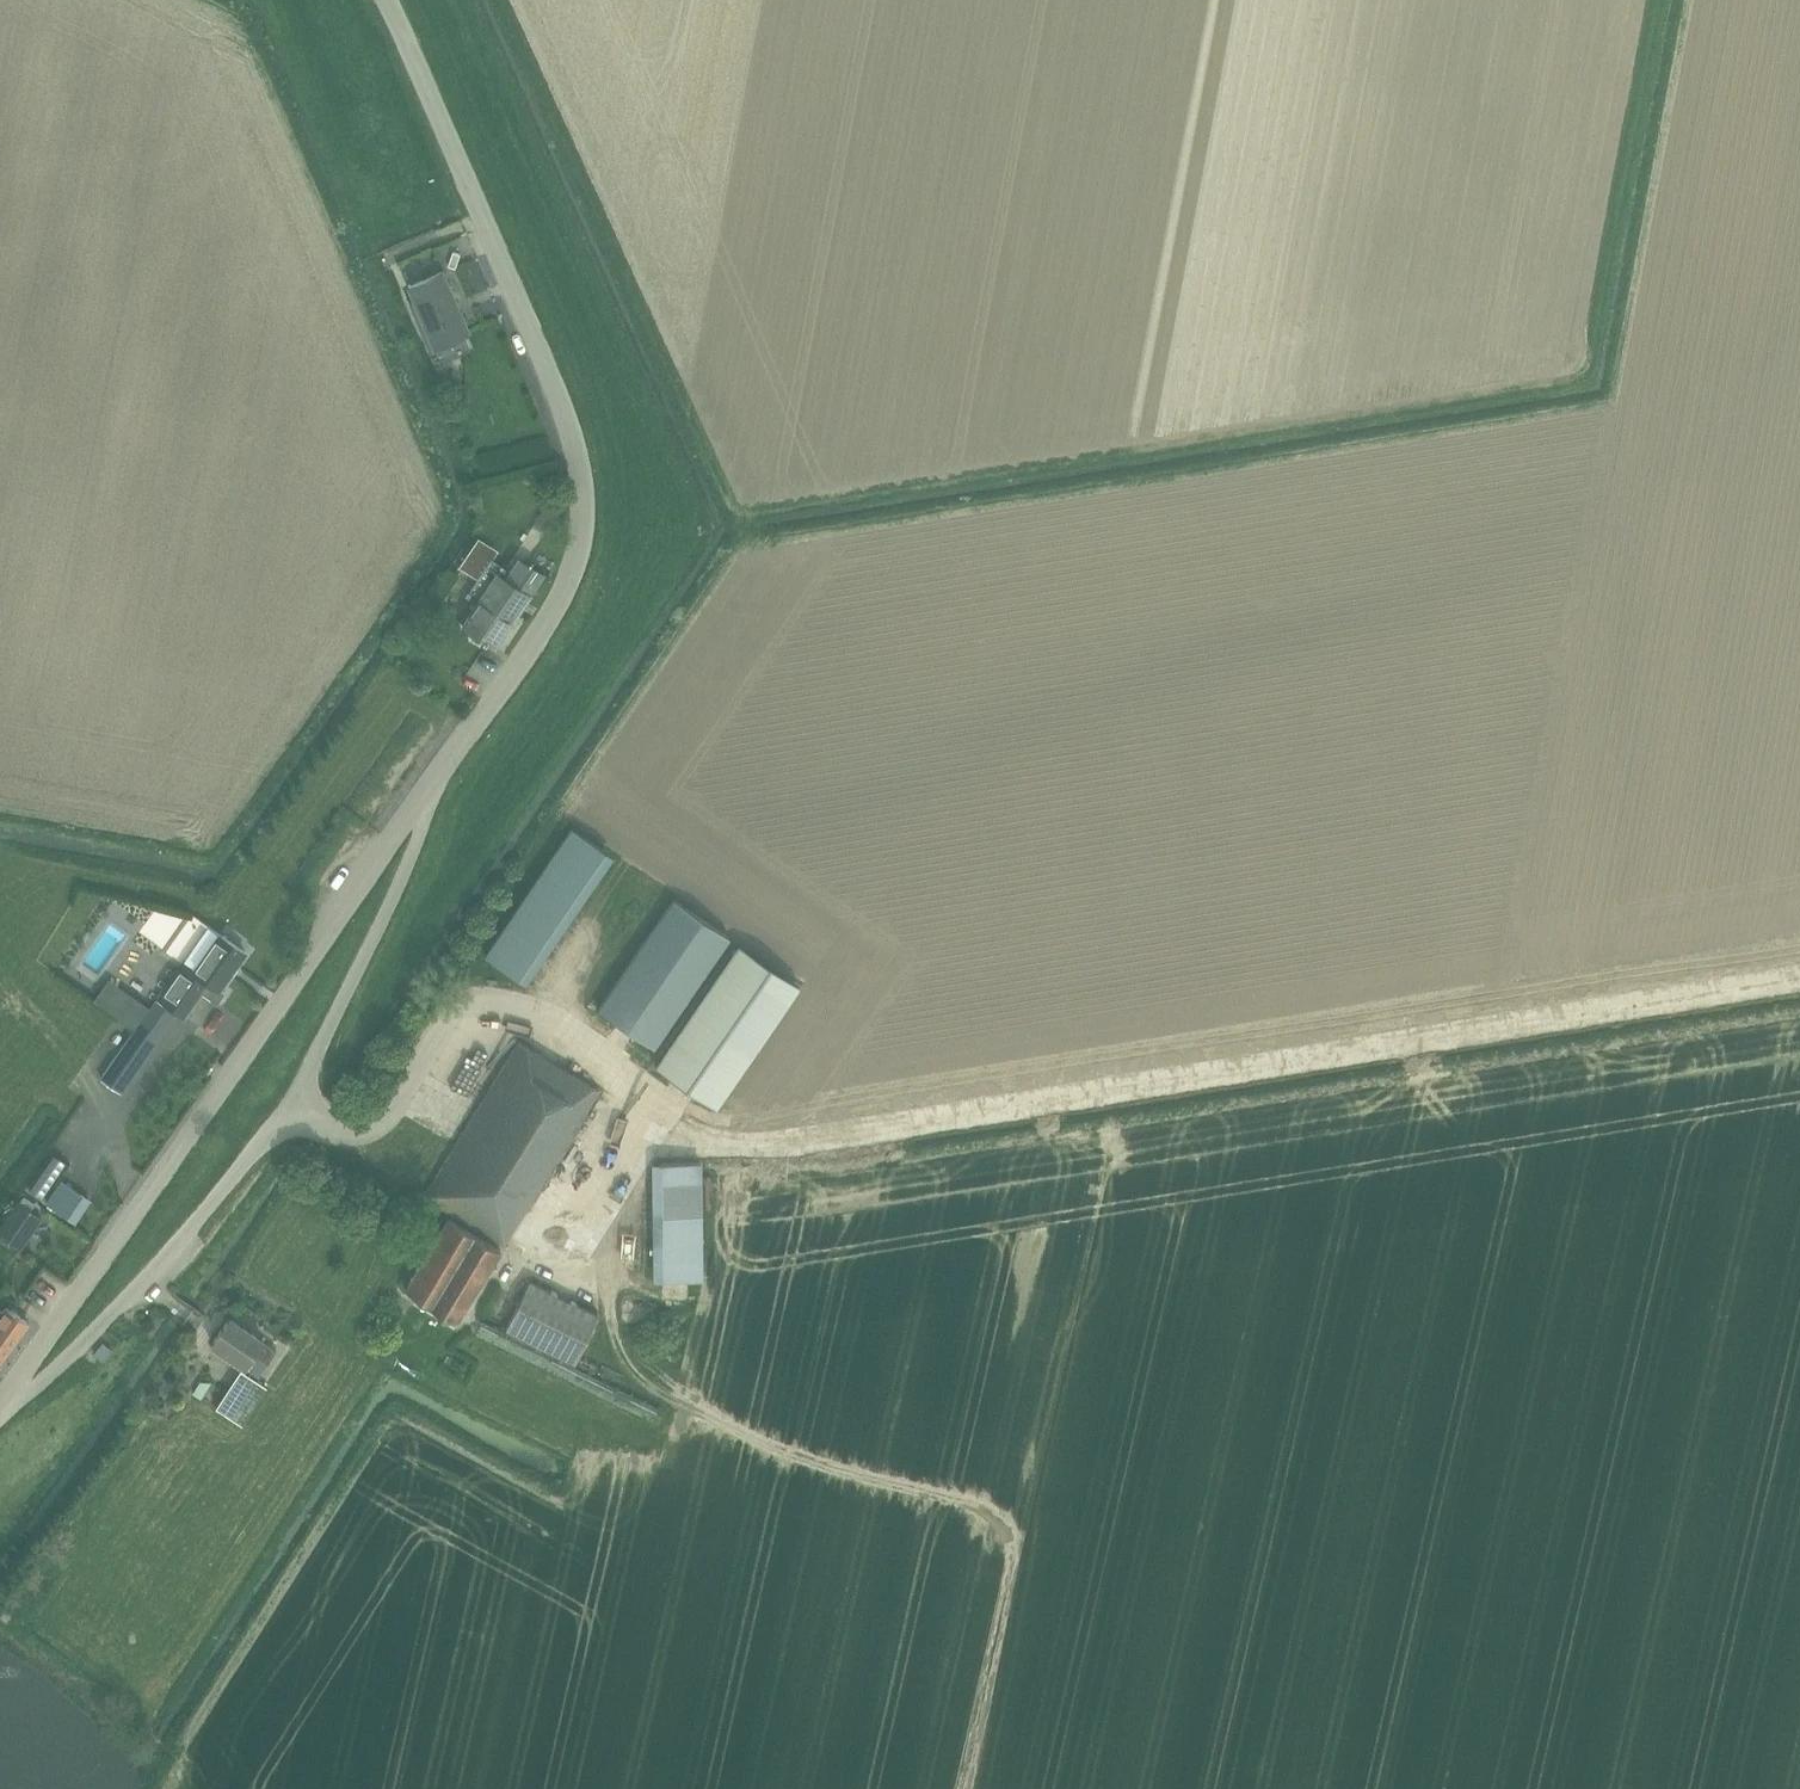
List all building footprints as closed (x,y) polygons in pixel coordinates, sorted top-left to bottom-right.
[(407,285),(430,338),(433,347),(469,332),(443,270),(442,270),(437,260),(417,269),(422,279),(407,285)] [(471,552),(460,568),(477,579),(488,563),(471,552)] [(495,648),(496,647),(544,574),(515,555),(502,576),(495,572),(460,625),(495,648)] [(485,955),(524,981),(611,854),(572,827),(485,955)] [(264,872),(258,881),(264,885),(269,875),(264,872)] [(656,1049),(732,938),(675,899),(599,1010),(656,1049)] [(107,1079),(107,1080),(123,1091),(158,1042),(155,1040),(163,1028),(161,1026),(173,1008),(178,1012),(186,1018),(203,993),(219,1004),(227,993),(222,989),(248,953),(219,932),(217,934),(194,967),(185,961),(159,999),(162,1001),(107,1079)] [(714,1106),(799,983),(740,943),(656,1066),(714,1106)] [(424,1197),(504,1246),(599,1090),(519,1041),(424,1197)] [(703,1279),(702,1162),(653,1163),(654,1279),(703,1279)] [(43,1218),(19,1201),(0,1228),(0,1236),(21,1250),(43,1218)] [(449,1218),(405,1290),(459,1322),(503,1250),(449,1218)] [(506,1330),(574,1364),(598,1315),(530,1281),(506,1330)] [(30,1323),(5,1305),(0,1313),(0,1365),(30,1323)] [(213,1344),(247,1367),(259,1375),(278,1350),(265,1341),(265,1340),(232,1317),(213,1344)] [(102,1341),(93,1353),(102,1360),(112,1348),(102,1341)] [(227,1390),(215,1407),(239,1422),(241,1423),(252,1407),(267,1385),(266,1385),(242,1368),(227,1390)]
